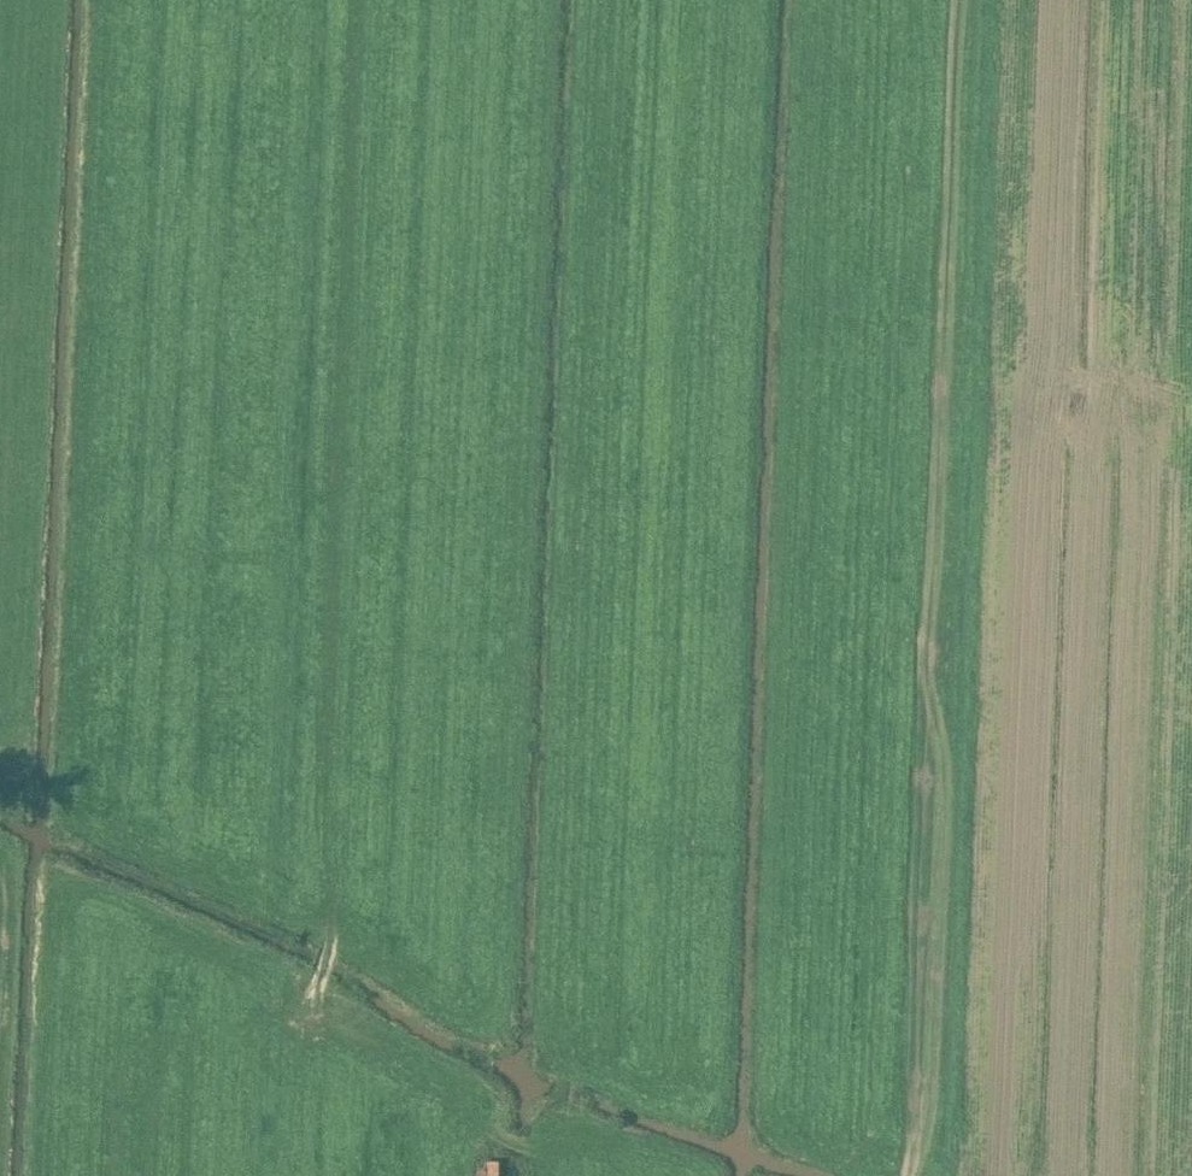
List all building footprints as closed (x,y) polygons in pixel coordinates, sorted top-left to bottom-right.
[(475,1175),(495,1175),(495,1163),(475,1164),(475,1175)]
